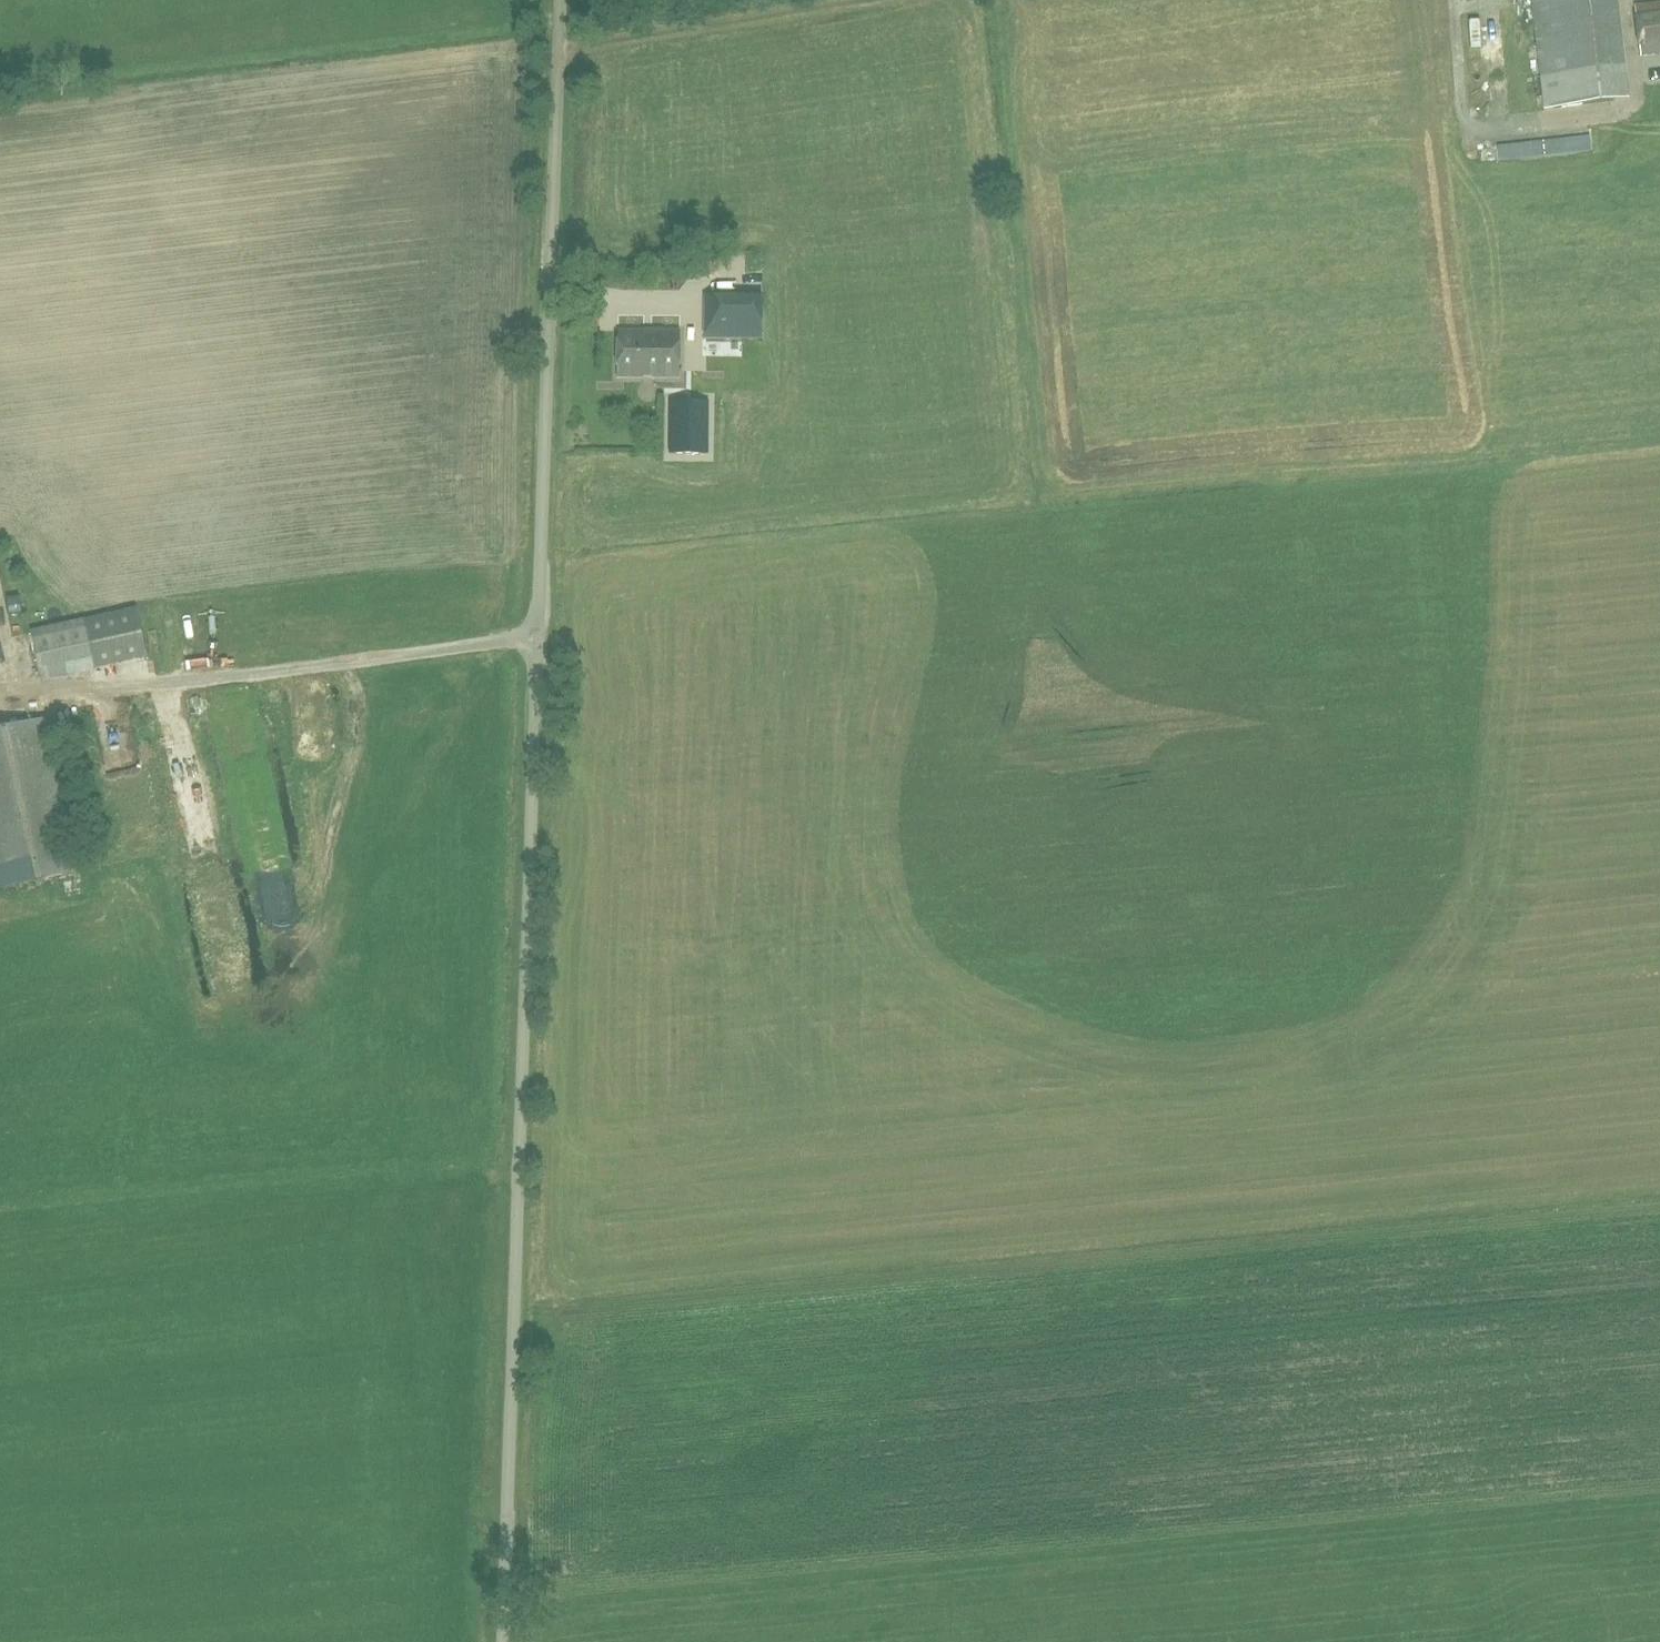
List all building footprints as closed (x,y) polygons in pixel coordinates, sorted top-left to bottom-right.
[(1613,101),(1602,0),(1531,0),(1544,108),(1613,101)] [(1659,54),(1659,3),(1634,6),(1640,56),(1659,54)] [(1515,113),(1516,99),(1500,98),(1499,111),(1515,113)] [(1543,142),(1544,155),(1566,154),(1565,140),(1543,142)] [(761,337),(762,294),(705,293),(705,330),(700,329),(700,337),(761,337)] [(679,377),(680,331),(618,330),(617,377),(679,377)] [(706,454),(707,401),(671,400),(670,454),(706,454)] [(42,681),(148,656),(136,605),(30,630),(42,681)] [(82,870),(48,719),(0,730),(0,888),(82,870)]
